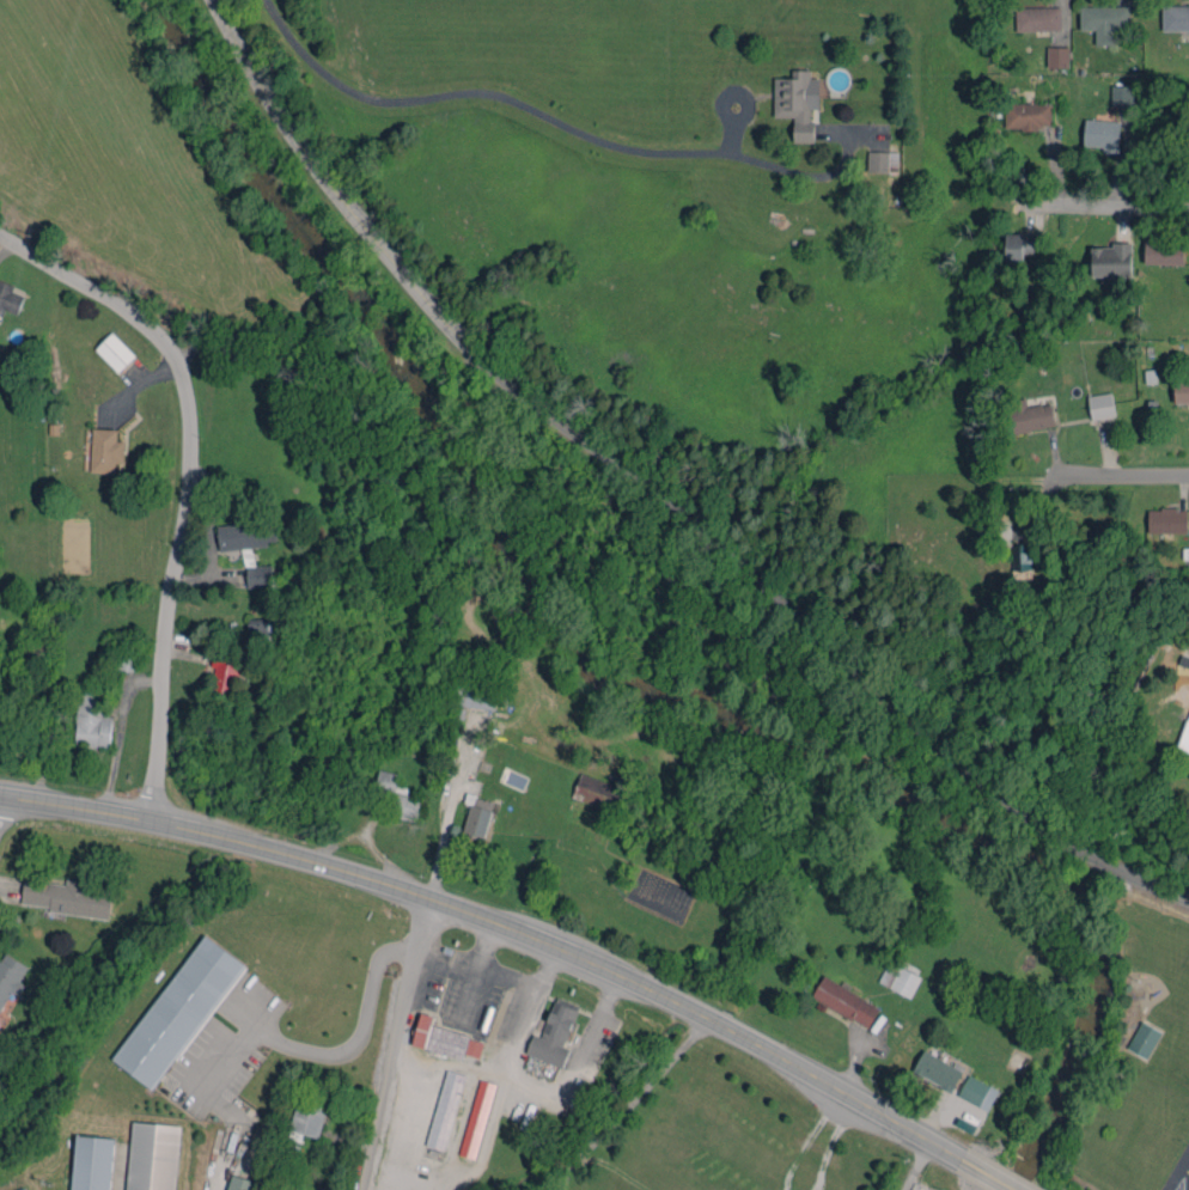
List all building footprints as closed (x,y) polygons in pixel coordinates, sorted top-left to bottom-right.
[(1162,5),(1162,30),(1188,30),(1188,5),(1162,5)] [(1080,7),(1080,30),(1096,30),(1096,45),(1113,45),(1113,30),(1129,30),(1129,6),(1080,7)] [(1061,30),(1061,7),(1016,7),(1016,31),(1061,30)] [(1069,46),(1047,47),(1048,68),(1070,67),(1069,46)] [(774,78),(774,117),(794,117),(794,142),(814,142),(815,121),(810,121),(810,109),(819,109),(819,78),(810,78),(810,70),(792,70),(792,78),(774,78)] [(1134,86),(1111,86),(1111,105),(1134,105),(1134,86)] [(1041,129),(1041,124),(1051,125),(1051,103),(1005,103),(1004,129),(1041,129)] [(1119,121),(1084,120),(1084,145),(1104,146),(1103,153),(1118,153),(1119,121)] [(889,152),(868,151),(868,172),(889,172),(889,152)] [(1035,253),(1034,232),(1005,233),(1006,261),(1025,261),(1025,253),(1035,253)] [(1144,264),(1183,265),(1184,242),(1145,241),(1144,264)] [(1131,242),(1111,242),(1111,247),(1091,247),(1092,276),(1131,276),(1131,242)] [(13,292),(15,284),(0,280),(0,317),(3,318),(5,311),(19,314),(24,295),(13,292)] [(95,348),(118,372),(135,356),(113,332),(95,348)] [(1173,370),(1175,403),(1188,403),(1188,369),(1173,370)] [(1092,420),(1115,416),(1111,392),(1088,396),(1092,420)] [(1057,425),(1051,401),(1001,413),(1006,436),(1057,425)] [(91,472),(116,473),(116,463),(124,463),(125,440),(118,440),(118,429),(93,428),(91,472)] [(220,549),(275,544),(273,519),(258,521),(257,505),(238,507),(240,523),(217,525),(220,549)] [(1188,509),(1149,508),(1148,532),(1188,533),(1188,509)] [(272,565),(254,565),(253,548),(245,548),(246,587),(272,586),(272,565)] [(1032,570),(1031,551),(1021,551),(1021,570),(1032,570)] [(250,619),(248,638),(272,640),(273,620),(250,619)] [(233,697),(240,662),(215,657),(208,692),(233,697)] [(456,705),(496,710),(498,690),(458,686),(456,705)] [(112,717),(102,716),(104,689),(80,687),(76,744),(111,746),(112,717)] [(446,732),(455,733),(455,718),(465,718),(465,707),(447,706),(446,732)] [(1178,748),(1188,752),(1188,712),(1178,748)] [(398,773),(380,769),(375,790),(394,793),(390,815),(417,820),(421,798),(407,795),(409,787),(396,784),(398,773)] [(616,813),(626,789),(581,772),(572,797),(616,813)] [(110,917),(113,892),(87,889),(88,881),(67,878),(66,884),(24,879),(21,907),(110,917)] [(245,963),(203,934),(114,1061),(155,1090),(245,963)] [(4,952),(0,958),(0,1015),(1,1015),(21,982),(19,982),(28,966),(4,952)] [(903,960),(900,966),(889,961),(878,981),(909,997),(923,971),(903,960)] [(812,999),(870,1027),(880,1005),(823,977),(812,999)] [(526,1053),(563,1067),(570,1049),(564,1047),(579,1006),(556,997),(541,1037),(533,1034),(526,1053)] [(432,1026),(434,1016),(421,1013),(412,1046),(463,1059),(464,1054),(479,1058),(484,1039),(432,1026)] [(1149,1059),(1161,1030),(1140,1020),(1127,1049),(1149,1059)] [(963,1071),(925,1050),(913,1071),(952,1092),(963,1071)] [(445,1151),(466,1075),(447,1070),(426,1145),(445,1151)] [(988,1111),(999,1090),(969,1074),(958,1095),(988,1111)] [(496,1084),(479,1079),(459,1155),(475,1159),(496,1084)] [(290,1129),(319,1138),(328,1110),(298,1101),(290,1129)] [(132,1122),(127,1189),(176,1189),(180,1125),(132,1122)] [(76,1135),(73,1189),(111,1189),(114,1137),(76,1135)] [(254,1180),(232,1174),(227,1189),(251,1189),(254,1180)]
